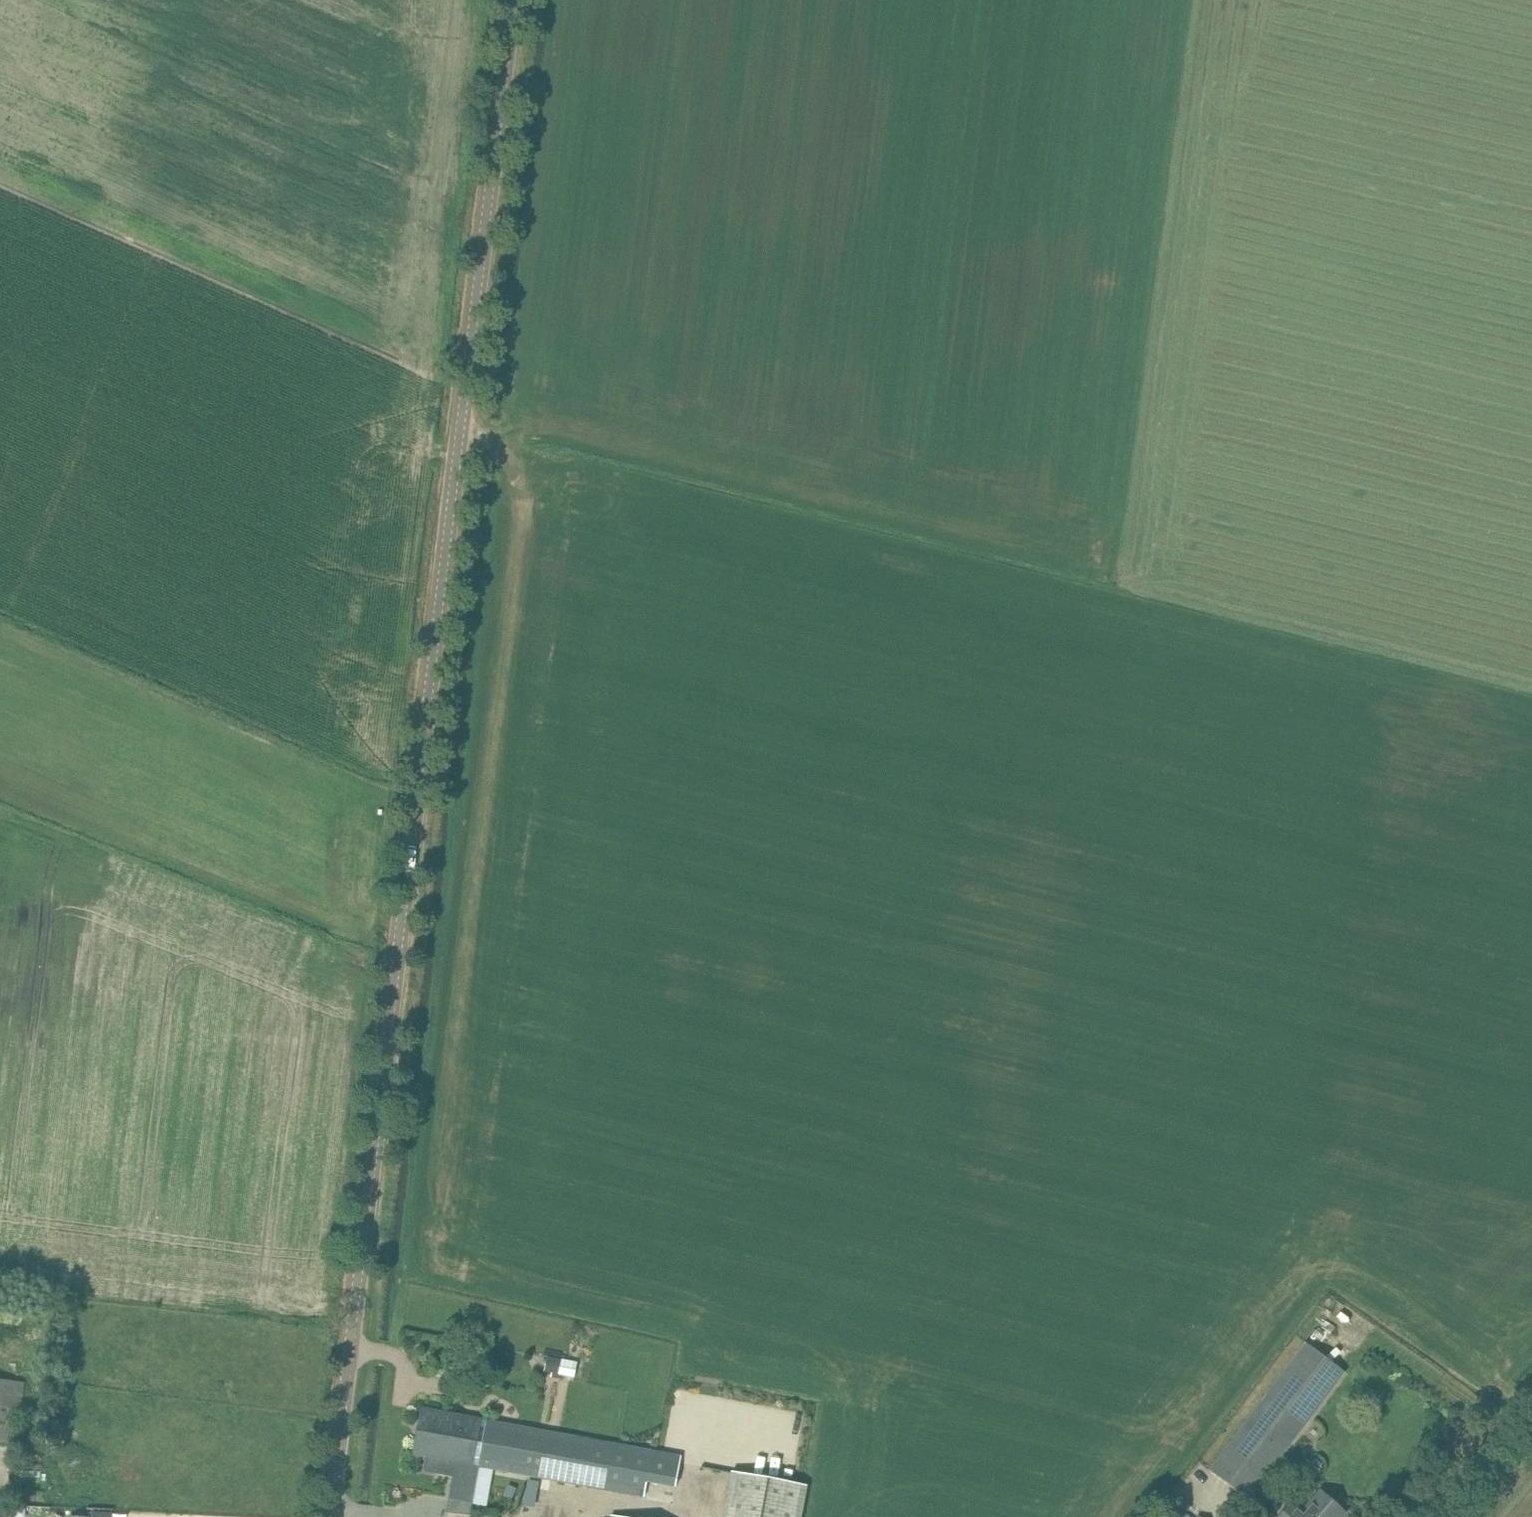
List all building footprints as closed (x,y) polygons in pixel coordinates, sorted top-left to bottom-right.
[(1210,1471),(1248,1500),(1345,1373),(1307,1344),(1210,1471)] [(16,1443),(23,1382),(0,1380),(0,1441),(16,1443)] [(414,1453),(439,1458),(436,1474),(453,1477),(447,1513),(470,1516),(479,1465),(644,1496),(647,1482),(675,1488),(681,1458),(422,1409),(414,1453)] [(17,1464),(17,1477),(41,1478),(41,1465),(17,1464)] [(733,1471),(725,1516),(800,1516),(806,1484),(733,1471)] [(533,1506),(538,1479),(527,1477),(523,1504),(533,1506)] [(1278,1516),(1337,1516),(1342,1512),(1344,1513),(1344,1512),(1319,1490),(1303,1510),(1292,1501),(1278,1516)]
